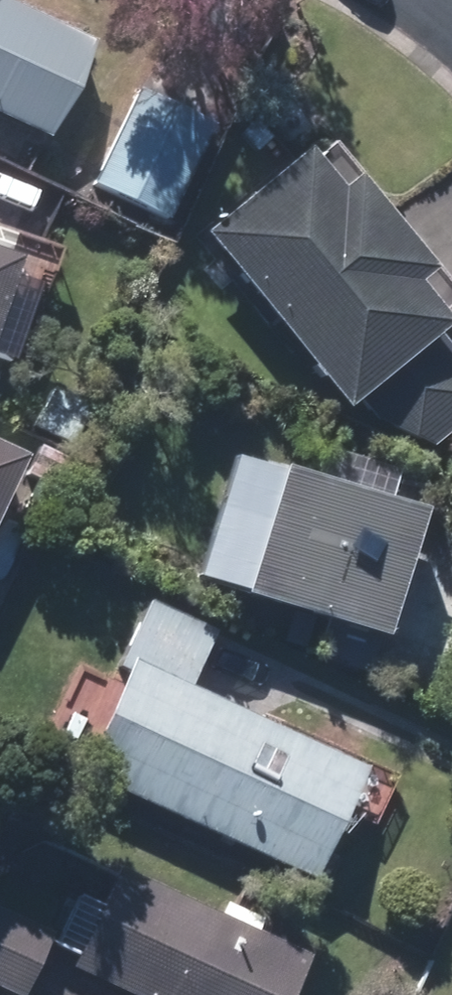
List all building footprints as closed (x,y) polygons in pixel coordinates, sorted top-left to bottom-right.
[(63,140),(107,45),(18,2),(17,0),(0,0),(0,110),(63,140)] [(209,127),(133,97),(93,195),(169,226),(209,127)] [(191,241),(333,418),(354,401),(410,471),(451,437),(451,363),(432,338),(451,322),(451,320),(311,145),(191,241)] [(27,252),(0,243),(0,327),(27,252)] [(20,517),(35,483),(14,474),(22,459),(0,449),(0,508),(20,517)] [(410,520),(267,477),(227,607),(370,650),(410,520)] [(202,634),(145,610),(118,680),(70,780),(304,890),(359,774),(179,688),(202,634)] [(112,873),(65,976),(107,994),(281,994),(298,958),(112,873)] [(13,993),(41,931),(0,913),(0,987),(13,993)]
